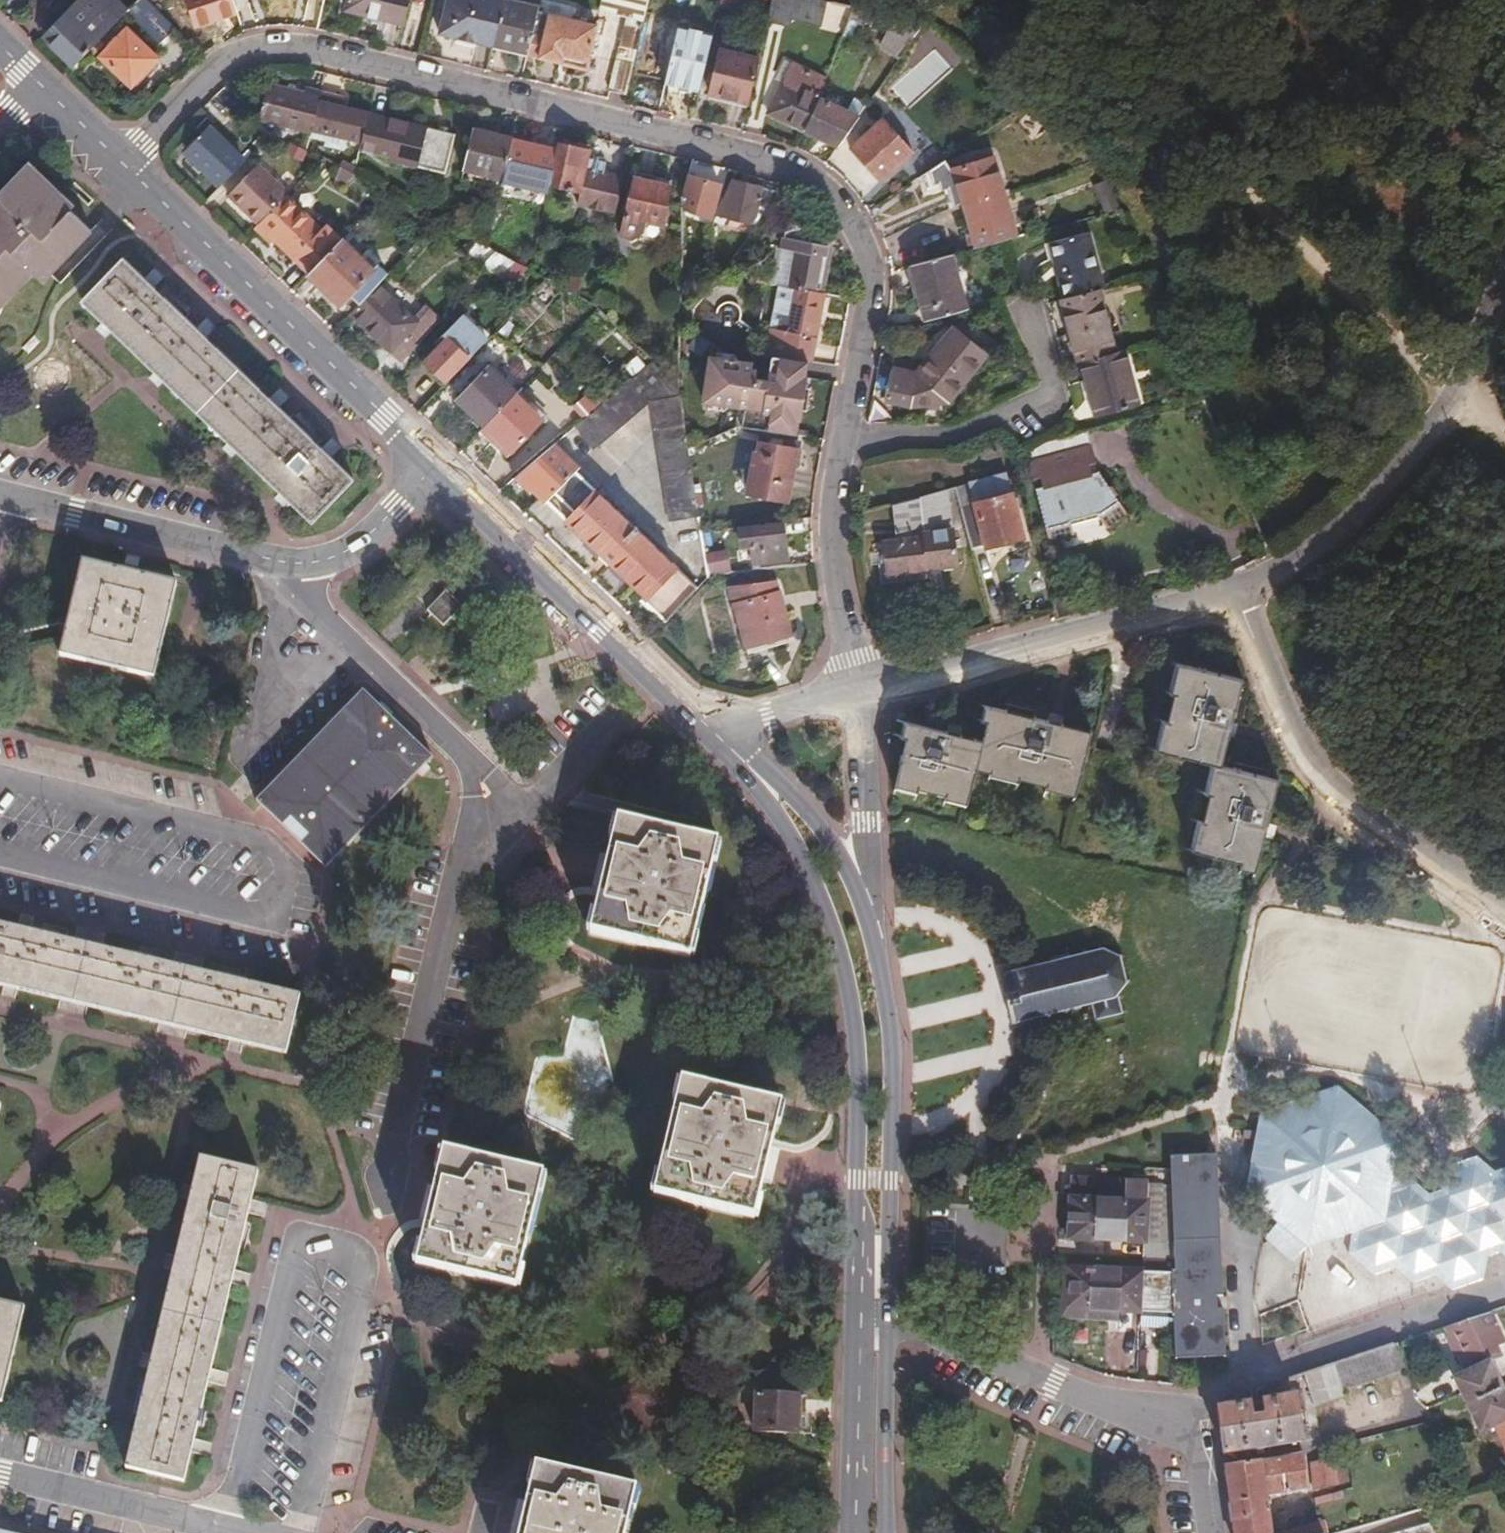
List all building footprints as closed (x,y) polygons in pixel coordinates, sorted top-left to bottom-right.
[(20,9),(29,0),(10,0),(20,9)] [(125,18),(106,0),(83,0),(56,29),(64,38),(54,49),(75,71),(125,18)] [(125,18),(130,13),(116,0),(106,0),(125,18)] [(130,13),(161,44),(177,27),(164,14),(150,0),(142,0),(130,13)] [(164,14),(177,27),(185,35),(211,8),(202,0),(178,0),(164,14)] [(408,0),(348,0),(346,11),(387,22),(402,25),(408,0)] [(458,38),(477,43),(494,47),(505,0),(450,0),(442,34),(458,38)] [(539,8),(505,0),(494,47),(528,54),(539,8)] [(599,13),(626,19),(644,22),(649,0),(602,0),(599,13)] [(825,0),(774,0),(770,16),(789,20),(790,14),(825,22),(830,1),(825,0)] [(552,16),(541,58),(563,64),(565,56),(587,62),(596,27),(552,16)] [(899,56),(922,23),(897,17),(882,46),(899,56)] [(626,19),(618,48),(637,53),(644,22),(626,19)] [(678,27),(664,86),(697,94),(713,36),(678,27)] [(44,40),(54,49),(64,38),(56,29),(44,40)] [(129,33),(103,60),(134,90),(159,63),(129,33)] [(477,43),(458,38),(457,42),(476,47),(477,43)] [(608,92),(626,98),(637,53),(618,48),(608,92)] [(709,97),(747,106),(758,62),(720,53),(709,97)] [(768,108),(804,129),(817,97),(825,78),(790,60),(780,75),(787,79),(768,108)] [(305,96),(272,88),(264,122),(312,133),(320,100),(321,95),(310,92),(305,96)] [(346,100),(322,94),(320,100),(312,133),(365,144),(371,115),(344,109),(346,100)] [(804,129),(836,147),(865,106),(852,99),(844,110),(817,97),(804,129)] [(456,136),(371,115),(365,144),(363,150),(396,159),(395,161),(448,174),(456,136)] [(232,175),(248,158),(212,123),(189,145),(219,176),(226,170),(232,175)] [(880,128),(846,151),(871,187),(905,164),(880,128)] [(474,132),(465,172),(503,180),(513,140),(474,132)] [(585,163),(588,153),(588,151),(558,145),(556,151),(552,171),(549,186),(579,192),(576,203),(616,213),(626,171),(585,163)] [(628,162),(588,153),(585,163),(626,171),(628,162)] [(951,169),(961,203),(1001,190),(992,157),(951,169)] [(90,231),(67,210),(71,205),(26,160),(0,187),(0,305),(31,274),(41,282),(90,231)] [(357,175),(341,166),(335,180),(347,186),(357,175)] [(286,199),(287,197),(258,170),(230,201),(257,228),(259,226),(286,199)] [(719,181),(691,174),(685,202),(684,207),(712,212),(719,181)] [(734,177),(714,222),(721,225),(725,218),(737,224),(744,220),(750,210),(760,216),(773,195),(734,177)] [(1091,183),(1101,213),(1115,209),(1105,178),(1091,183)] [(672,188),(637,179),(624,229),(660,237),(672,188)] [(1001,190),(961,203),(970,237),(1010,224),(1001,190)] [(312,224),(286,199),(259,226),(285,251),(312,224)] [(779,287),(777,296),(815,290),(824,246),(815,244),(817,230),(785,223),(772,286),(779,287)] [(312,224),(285,251),(309,276),(341,243),(327,228),(321,233),(312,224)] [(1015,238),(1010,224),(970,237),(974,250),(998,243),(1015,238)] [(1043,245),(1058,300),(1091,292),(1097,291),(1082,235),(1043,245)] [(369,269),(341,243),(309,276),(324,292),(341,309),(348,301),(355,308),(377,286),(383,279),(371,267),(369,269)] [(481,264),(513,283),(523,266),(491,247),(481,264)] [(945,257),(905,268),(919,317),(958,307),(945,257)] [(311,522),(352,480),(128,262),(87,305),(311,522)] [(573,263),(568,288),(569,288),(580,294),(586,266),(573,263)] [(309,309),(324,292),(309,276),(293,294),(309,309)] [(403,335),(414,346),(438,321),(426,310),(414,322),(377,286),(355,308),(350,313),(389,351),(403,335)] [(804,358),(806,361),(819,295),(814,294),(815,290),(777,296),(777,299),(789,302),(787,309),(780,308),(778,317),(771,315),(764,351),(768,352),(804,358)] [(1098,320),(1091,292),(1058,300),(1053,302),(1061,329),(1098,320)] [(1098,320),(1061,329),(1070,364),(1073,363),(1108,354),(1098,320)] [(956,321),(949,329),(975,351),(982,342),(956,321)] [(976,352),(975,351),(949,329),(948,328),(914,368),(908,365),(891,360),(880,397),(907,405),(941,397),(976,352)] [(403,335),(389,351),(399,361),(414,346),(403,335)] [(447,341),(426,363),(445,381),(465,360),(447,341)] [(791,435),(804,358),(768,352),(763,377),(748,374),(750,364),(713,358),(706,397),(736,402),(732,425),(791,435)] [(1108,354),(1073,363),(1087,416),(1131,406),(1117,352),(1108,354)] [(662,374),(649,361),(615,389),(582,417),(573,424),(580,432),(585,428),(598,442),(645,404),(663,511),(694,506),(683,439),(677,390),(662,374)] [(456,400),(484,428),(513,398),(517,394),(489,368),(456,400)] [(604,376),(571,403),(582,417),(615,389),(604,376)] [(513,398),(484,428),(508,453),(538,422),(513,398)] [(484,428),(479,432),(505,457),(508,453),(484,428)] [(1028,448),(1020,453),(1026,472),(1034,470),(1036,482),(1030,483),(1044,538),(1065,532),(1061,517),(1090,510),(1098,521),(1118,507),(1089,466),(1082,467),(1080,460),(1088,458),(1080,432),(1064,436),(1061,437),(1050,438),(1039,442),(1037,443),(1028,448)] [(766,434),(765,441),(789,445),(791,438),(766,434)] [(789,445),(765,441),(753,439),(752,450),(748,449),(741,490),(781,497),(789,445)] [(659,616),(687,586),(587,490),(562,517),(645,597),(642,600),(659,616)] [(942,490),(894,504),(886,506),(890,541),(880,542),(883,571),(934,565),(951,563),(942,490)] [(972,513),(957,517),(967,548),(1016,534),(1004,491),(969,500),(972,513)] [(778,519),(735,522),(736,542),(745,542),(746,557),(781,556),(778,519)] [(713,572),(728,567),(723,550),(708,555),(713,572)] [(65,624),(56,662),(149,683),(171,588),(79,566),(65,624)] [(769,588),(766,579),(726,591),(742,644),(784,632),(771,588),(769,588)] [(421,619),(437,636),(456,617),(439,600),(421,619)] [(1238,868),(1252,871),(1273,785),(1218,770),(1238,688),(1180,673),(1173,700),(1165,730),(1158,756),(1201,766),(1215,770),(1208,800),(1201,831),(1194,857),(1238,868)] [(328,873),(430,765),(366,701),(262,809),(328,873)] [(979,748),(910,731),(896,791),(964,807),(971,777),(1073,801),(1089,738),(988,713),(979,748)] [(714,839),(615,817),(588,932),(687,954),(714,839)] [(290,1054),(303,998),(0,928),(0,987),(290,1054)] [(1005,969),(1001,970),(1005,988),(1007,998),(1009,1004),(1013,1026),(1018,1024),(1017,1022),(1029,1020),(1029,1022),(1034,1021),(1033,1019),(1045,1016),(1046,1019),(1051,1018),(1050,1014),(1061,1012),(1062,1015),(1081,1011),(1081,1008),(1094,1005),(1097,1020),(1122,1014),(1117,991),(1123,983),(1127,983),(1128,978),(1123,977),(1120,960),(1123,958),(1121,954),(1118,957),(1104,950),(1103,946),(1098,947),(1098,950),(1087,953),(1086,949),(1082,950),(1083,953),(1070,957),(1069,953),(1050,957),(1051,961),(1039,964),(1038,961),(1033,962),(1034,966),(1022,968),(1022,964),(1017,965),(1018,969),(1005,972),(1005,969)] [(570,1023),(563,1060),(535,1054),(524,1117),(579,1127),(586,1090),(599,1092),(610,1031),(570,1023)] [(751,1216),(760,1178),(770,1138),(778,1104),(679,1079),(651,1193),(751,1216)] [(1252,1117),(1242,1198),(1302,1249),(1351,1234),(1346,1255),(1373,1277),(1393,1271),(1409,1282),(1433,1276),(1452,1291),(1485,1279),(1487,1255),(1499,1249),(1504,1256),(1504,1168),(1493,1170),(1476,1160),(1453,1169),(1444,1195),(1428,1199),(1408,1183),(1388,1191),(1395,1149),(1335,1087),(1252,1117)] [(538,1172),(441,1149),(413,1262),(513,1285),(538,1172)] [(1165,1156),(1168,1358),(1217,1356),(1215,1257),(1213,1155),(1165,1156)] [(177,1259),(129,1463),(188,1477),(258,1175),(200,1161),(185,1223),(177,1259)] [(1073,1183),(1069,1241),(1141,1245),(1145,1187),(1073,1183)] [(1166,1315),(1165,1277),(1067,1272),(1065,1308),(1166,1315)] [(22,1306),(0,1301),(0,1398),(22,1306)] [(1442,1328),(1455,1363),(1459,1362),(1463,1372),(1449,1378),(1474,1430),(1488,1423),(1501,1451),(1504,1449),(1504,1400),(1502,1401),(1484,1361),(1495,1355),(1490,1345),(1499,1340),(1486,1313),(1470,1318),(1442,1328)] [(1396,1345),(1305,1377),(1313,1402),(1344,1392),(1343,1389),(1404,1369),(1396,1345)] [(1256,1394),(1258,1401),(1289,1389),(1287,1383),(1256,1394)] [(1220,1452),(1221,1455),(1296,1444),(1291,1404),(1298,1403),(1296,1388),(1289,1389),(1258,1401),(1257,1406),(1245,1407),(1214,1411),(1220,1452)] [(753,1396),(752,1434),(792,1436),(793,1416),(793,1398),(753,1396)] [(1297,1455),(1275,1460),(1223,1467),(1233,1532),(1269,1532),(1264,1500),(1304,1494),(1297,1455)] [(1311,1492),(1336,1488),(1343,1486),(1339,1463),(1307,1467),(1311,1492)] [(517,1532),(620,1532),(629,1492),(532,1469),(517,1532)] [(1313,1506),(1339,1501),(1338,1496),(1312,1500),(1313,1506)] [(1284,1515),(1277,1515),(1278,1526),(1286,1525),(1286,1522),(1301,1521),(1300,1511),(1284,1512),(1284,1515)] [(1317,1523),(1314,1524),(1281,1532),(1320,1532),(1317,1523)]
